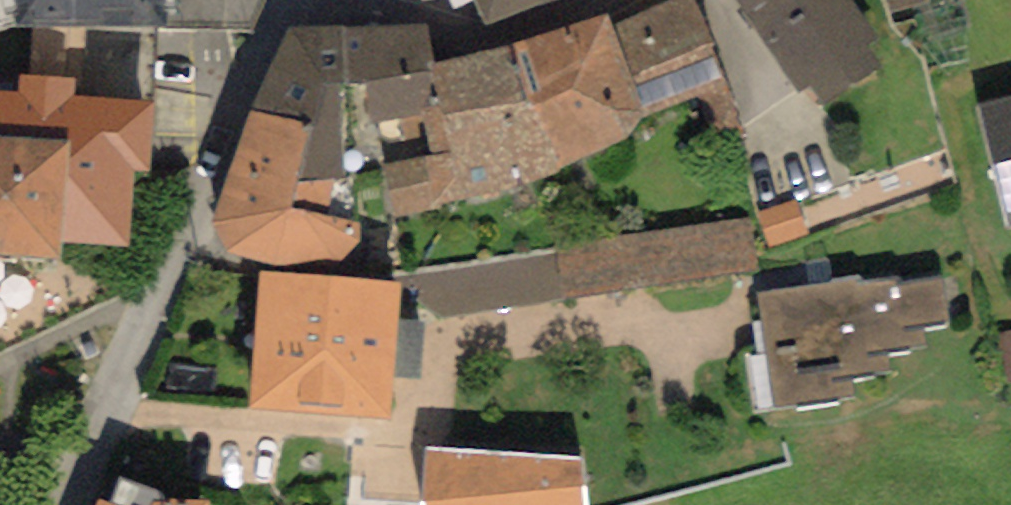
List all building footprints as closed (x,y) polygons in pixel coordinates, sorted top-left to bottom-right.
[(17,27),(12,0),(0,0),(0,32),(17,27)] [(17,27),(158,29),(159,0),(12,0),(17,27)] [(484,24),(561,0),(472,0),(484,24)] [(612,27),(645,116),(726,86),(693,0),(672,0),(612,27)] [(851,0),(735,0),(800,94),(811,87),(823,105),(878,67),(864,48),(878,38),(851,0)] [(894,16),(932,12),(930,0),(892,0),(894,16)] [(608,14),(513,42),(530,100),(562,172),(626,140),(645,116),(612,27),(608,14)] [(428,24),(343,27),(344,83),(366,81),(371,121),(422,115),(436,113),(429,63),(434,63),(428,24)] [(343,27),(289,29),(249,110),(312,121),(322,84),(339,83),(344,83),(343,27)] [(513,42),(434,63),(429,63),(436,113),(530,100),(513,42)] [(0,89),(0,257),(60,261),(61,242),(131,247),(136,170),(149,171),(153,99),(73,94),(74,79),(21,76),(20,90),(0,89)] [(345,179),(339,83),(322,84),(312,121),(296,182),(332,181),(345,179)] [(962,102),(984,219),(1010,214),(1010,93),(962,102)] [(530,100),(436,113),(422,115),(432,156),(382,164),(390,218),(468,205),(562,172),(530,100)] [(312,121),(249,110),(214,218),(228,249),(269,265),(331,257),(339,260),(358,243),(359,221),(325,209),(332,181),(296,182),(312,121)] [(810,211),(770,218),(775,251),(815,245),(810,211)] [(752,219),(398,274),(435,318),(758,270),(752,219)] [(361,280),(262,273),(253,407),(390,417),(393,376),(398,321),(400,283),(361,280)] [(860,277),(757,292),(774,408),(856,396),(853,376),(890,370),(887,352),(927,346),(924,329),(948,326),(941,277),(907,282),(901,283),(900,274),(860,280),(860,277)] [(426,323),(398,321),(393,376),(421,378),(426,323)] [(423,447),(418,501),(419,504),(586,504),(584,458),(423,447)]
